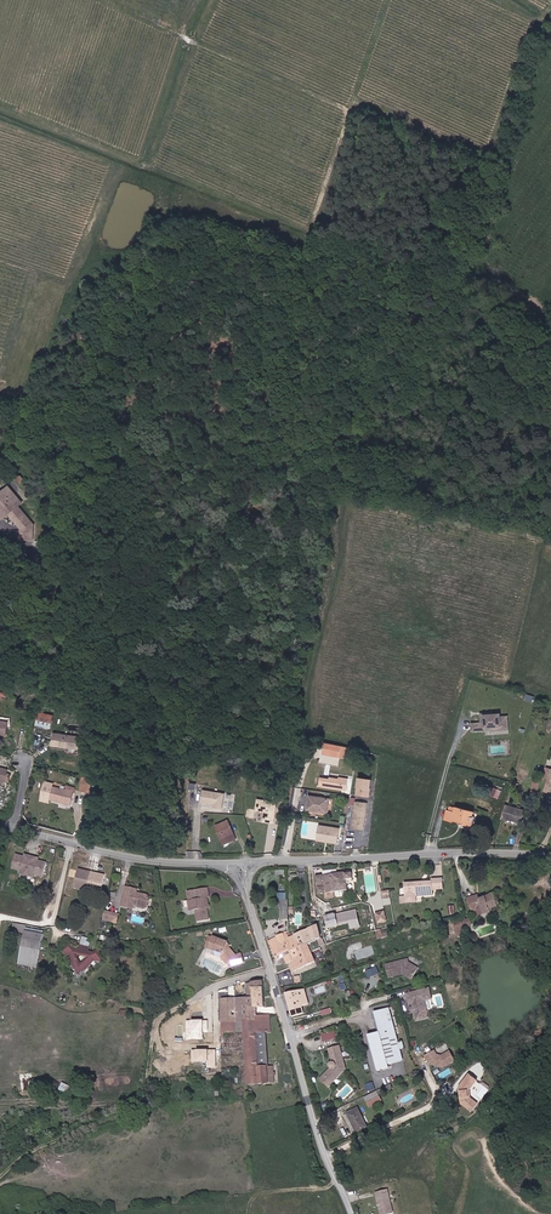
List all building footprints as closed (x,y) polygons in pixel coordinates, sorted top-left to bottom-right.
[(25,504),(10,489),(7,493),(21,507),(25,504)] [(31,517),(21,507),(7,493),(2,497),(5,501),(0,505),(0,517),(6,512),(21,526),(31,517)] [(36,539),(37,523),(31,517),(21,526),(23,529),(22,538),(36,539)] [(40,721),(56,723),(58,714),(42,712),(40,721)] [(512,732),(512,720),(505,720),(505,717),(485,718),(485,725),(476,726),(476,733),(488,733),(488,731),(496,731),(498,732),(512,732)] [(11,733),(13,723),(0,721),(0,731),(11,733)] [(81,748),(83,736),(56,733),(54,747),(69,749),(70,746),(81,748)] [(352,746),(329,742),(327,752),(350,757),(352,746)] [(9,781),(11,771),(0,768),(0,779),(9,781)] [(544,772),(541,781),(548,783),(545,795),(550,796),(550,773),(544,772)] [(86,789),(95,791),(98,779),(89,777),(86,789)] [(354,795),(370,796),(372,778),(356,777),(354,795)] [(530,801),(535,802),(539,786),(533,784),(531,792),(532,793),(530,801)] [(351,796),(353,788),(341,786),(339,793),(351,796)] [(65,801),(76,803),(79,792),(57,787),(54,800),(65,802),(65,801)] [(204,810),(212,812),(213,807),(223,809),(226,793),(202,788),(200,802),(205,803),(204,810)] [(307,811),(327,814),(330,799),(310,795),(307,811)] [(263,811),(262,822),(276,823),(278,800),(257,798),(256,810),(263,811)] [(364,823),(367,805),(356,803),(351,829),(357,830),(359,822),(364,823)] [(465,829),(471,830),(474,816),(471,815),(472,812),(458,809),(457,813),(447,811),(444,823),(454,825),(455,821),(461,823),(461,826),(465,827),(465,829)] [(505,822),(520,827),(524,815),(508,810),(505,822)] [(228,841),(236,838),(229,818),(217,822),(224,840),(227,839),(228,841)] [(317,824),(316,841),(338,842),(339,826),(317,824)] [(25,857),(17,855),(14,870),(24,871),(23,874),(36,877),(37,874),(46,875),(48,861),(40,860),(37,859),(38,858),(29,856),(28,857),(25,857)] [(90,872),(82,870),(78,889),(105,894),(109,875),(100,874),(100,876),(89,873),(90,872)] [(347,889),(346,881),(345,874),(344,872),(316,877),(319,893),(347,889)] [(429,892),(431,891),(429,881),(429,884),(422,884),(422,885),(417,885),(417,884),(399,885),(400,899),(411,898),(429,897),(429,892)] [(431,891),(439,891),(438,881),(429,881),(431,891)] [(141,903),(150,905),(151,896),(149,894),(143,893),(142,894),(138,894),(139,888),(128,887),(126,902),(129,902),(128,906),(136,908),(136,904),(140,905),(141,903)] [(207,907),(211,907),(209,897),(213,896),(212,888),(193,891),(194,899),(189,900),(190,906),(195,910),(197,910),(198,922),(209,920),(207,907)] [(483,914),(494,910),(490,898),(484,901),(464,914),(465,918),(470,916),(469,913),(475,911),(477,920),(484,917),(483,914)] [(281,918),(291,917),(289,899),(277,900),(278,908),(280,907),(281,918)] [(462,905),(464,914),(484,901),(473,905),(472,902),(462,905)] [(121,914),(112,912),(111,920),(119,922),(121,914)] [(458,932),(473,926),(470,917),(455,922),(458,932)] [(18,923),(17,923),(15,937),(27,940),(22,964),(39,968),(47,933),(28,929),(29,926),(18,923)] [(319,941),(322,939),(318,925),(307,930),(308,932),(298,936),(299,939),(290,942),(295,958),(304,954),(301,948),(319,941)] [(390,937),(388,930),(379,932),(381,940),(390,937)] [(290,960),(295,958),(290,942),(289,939),(289,936),(280,938),(279,936),(267,941),(273,955),(275,960),(285,956),(287,961),(290,960)] [(229,946),(230,942),(217,937),(217,938),(213,937),(211,941),(213,942),(212,945),(214,945),(213,948),(222,951),(222,954),(223,958),(225,959),(224,962),(233,965),(244,963),(241,955),(236,956),(229,946)] [(316,963),(312,953),(323,949),(321,944),(319,941),(301,948),(304,954),(295,958),(290,960),(294,972),(316,963)] [(65,948),(73,950),(79,971),(85,972),(97,955),(106,957),(105,948),(100,951),(93,950),(90,947),(84,945),(83,945),(80,947),(74,945),(71,942),(65,948)] [(328,955),(335,953),(332,945),(325,947),(328,955)] [(361,958),(375,955),(374,948),(359,951),(361,958)] [(407,960),(387,965),(390,977),(403,974),(412,979),(418,968),(408,962),(407,960)] [(369,977),(380,973),(377,966),(366,970),(369,977)] [(256,1017),(256,1015),(255,1010),(265,1008),(264,980),(252,982),(247,983),(247,998),(219,1001),(219,1003),(220,1019),(220,1021),(256,1017)] [(428,988),(425,989),(427,999),(424,999),(428,1013),(431,1012),(434,1008),(428,988)] [(300,1007),(308,1006),(306,1001),(310,999),(309,993),(305,994),(304,989),(286,994),(284,994),(291,1019),(303,1015),(300,1007)] [(425,989),(406,994),(409,1004),(412,1003),(413,1007),(414,1012),(417,1021),(429,1017),(428,1013),(424,999),(427,999),(425,989)] [(197,1007),(219,1003),(219,1001),(219,991),(198,996),(199,1003),(197,1003),(197,1007)] [(185,1016),(192,1015),(190,1002),(183,1003),(185,1016)] [(387,1008),(373,1013),(379,1033),(368,1036),(378,1070),(390,1067),(389,1063),(403,1059),(400,1050),(405,1048),(403,1041),(398,1043),(387,1008)] [(228,1036),(228,1034),(228,1025),(247,1023),(248,1033),(252,1086),(279,1083),(277,1062),(262,1064),(260,1035),(275,1034),(273,1013),(256,1015),(256,1017),(220,1021),(221,1036),(228,1036)] [(209,1032),(210,1021),(187,1020),(186,1030),(209,1032)] [(228,1034),(248,1033),(247,1023),(228,1025),(228,1034)] [(323,1041),(337,1039),(335,1031),(322,1033),(323,1041)] [(330,1088),(347,1068),(340,1045),(328,1048),(331,1062),(329,1063),(331,1067),(321,1079),(330,1088)] [(208,1066),(218,1066),(218,1050),(192,1050),(192,1059),(209,1059),(208,1066)] [(443,1068),(455,1060),(449,1051),(443,1055),(443,1057),(441,1058),(435,1056),(434,1055),(436,1054),(433,1050),(424,1056),(428,1063),(430,1062),(431,1065),(443,1068)] [(440,1074),(443,1078),(453,1073),(450,1068),(440,1074)] [(460,1106),(470,1115),(478,1106),(470,1099),(468,1099),(468,1092),(469,1092),(478,1082),(470,1075),(459,1088),(459,1092),(461,1094),(461,1100),(460,1102),(460,1106)] [(449,1082),(444,1085),(446,1091),(452,1088),(449,1082)] [(379,1091),(381,1096),(395,1088),(392,1085),(379,1091)] [(370,1105),(382,1099),(381,1096),(379,1091),(366,1097),(370,1105)] [(355,1134),(367,1127),(357,1108),(345,1114),(355,1134)] [(375,1191),(380,1213),(387,1213),(394,1212),(388,1188),(375,1191)]
